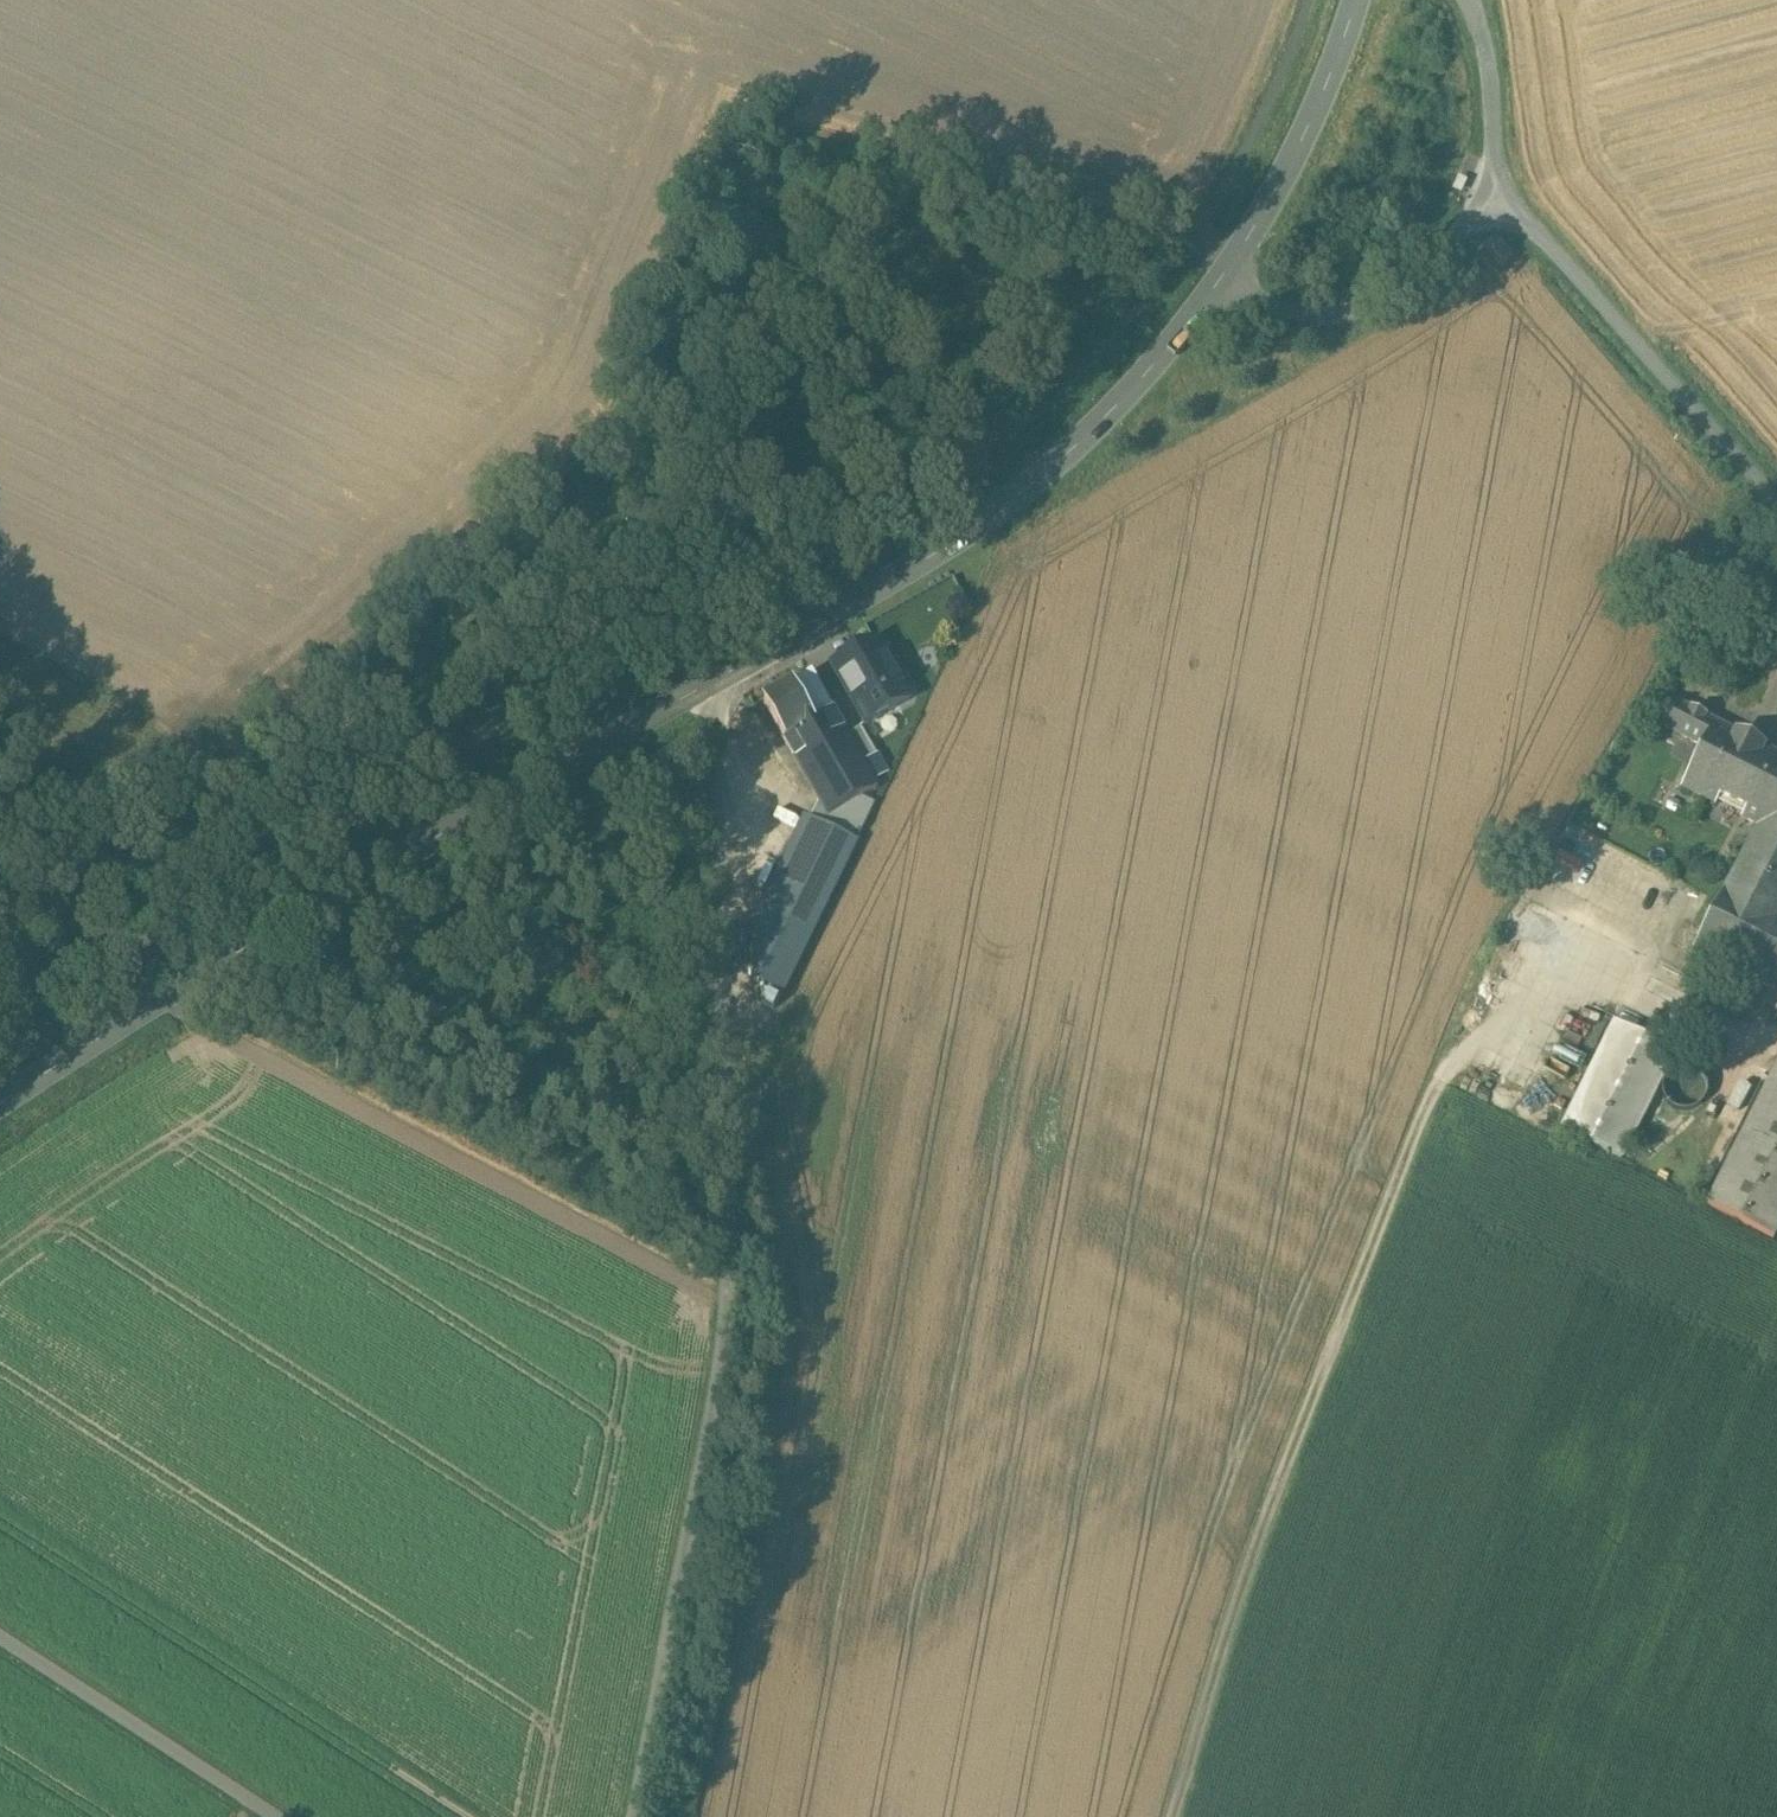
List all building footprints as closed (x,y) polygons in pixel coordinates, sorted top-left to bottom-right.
[(1511,254),(1500,241),(1490,249),(1502,262),(1511,254)] [(875,640),(835,662),(868,722),(908,700),(875,640)] [(813,677),(764,704),(822,804),(829,818),(863,798),(878,790),(863,764),(847,735),(813,677)] [(1690,713),(1676,706),(1664,728),(1702,748),(1714,725),(1703,719),(1704,717),(1691,711),(1690,713)] [(1714,725),(1702,748),(1681,788),(1715,805),(1718,797),(1745,811),(1742,818),(1757,826),(1776,837),(1776,757),(1762,749),(1762,747),(1736,733),(1734,736),(1714,725)] [(857,730),(847,735),(863,764),(878,756),(861,727),(857,730)] [(822,804),(812,822),(857,843),(876,804),(863,798),(829,818),(822,804)] [(857,843),(812,822),(755,940),(755,981),(783,995),(857,843)] [(1757,826),(1724,891),(1723,891),(1693,950),(1776,993),(1776,837),(1757,826)] [(1674,1052),(1614,1023),(1561,1130),(1620,1160),(1674,1052)] [(1706,1205),(1774,1239),(1776,1233),(1776,1064),(1706,1205)] [(1671,1069),(1669,1070),(1665,1073),(1662,1077),(1660,1082),(1659,1087),(1659,1092),(1661,1097),(1663,1101),(1666,1105),(1670,1108),(1677,1110),(1682,1111),(1688,1110),(1692,1108),(1696,1105),(1700,1100),(1702,1096),(1703,1092),(1703,1087),(1702,1082),(1701,1078),(1699,1075),(1695,1071),(1692,1069),(1689,1067),(1684,1066),(1681,1066),(1677,1067),(1673,1068),(1671,1069)]
